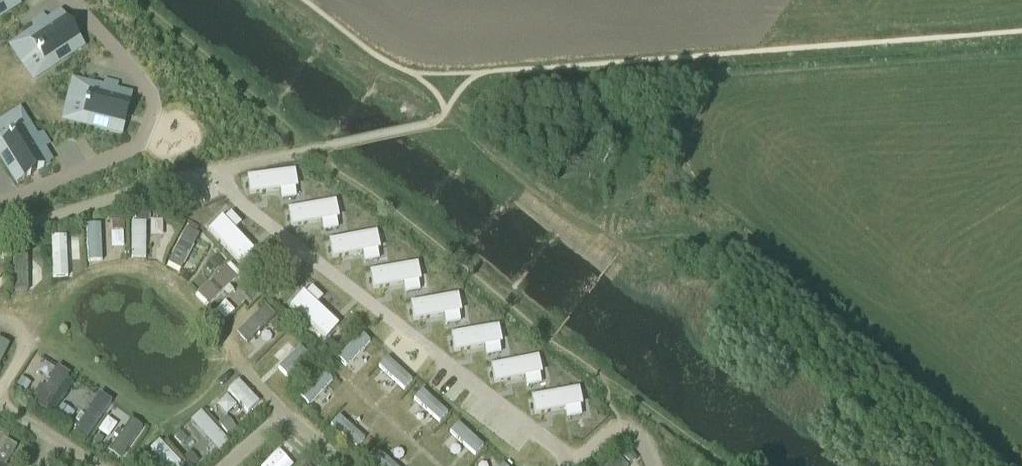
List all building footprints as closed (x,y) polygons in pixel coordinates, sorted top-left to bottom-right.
[(21,6),(17,0),(0,0),(0,20),(21,6)] [(71,16),(91,46),(100,40),(79,10),(71,16)] [(34,28),(7,46),(22,68),(35,59),(46,74),(85,48),(60,11),(46,20),(42,13),(30,22),(34,28)] [(132,94),(117,90),(119,82),(105,79),(103,87),(71,79),(65,103),(81,107),(76,126),(122,137),(132,94)] [(7,137),(0,141),(0,162),(16,187),(53,163),(45,150),(52,145),(44,133),(37,137),(20,110),(0,122),(0,126),(7,137)] [(209,208),(219,226),(244,212),(234,195),(209,208)] [(317,233),(336,201),(326,195),(307,227),(317,233)] [(339,246),(350,256),(373,230),(361,220),(339,246)] [(140,223),(139,259),(153,260),(154,223),(140,223)] [(225,240),(235,259),(268,242),(259,223),(225,240)] [(95,224),(96,264),(110,263),(109,224),(95,224)] [(388,276),(406,245),(393,238),(376,269),(388,276)] [(60,270),(74,270),(74,239),(60,239),(60,270)] [(258,272),(271,283),(294,258),(281,246),(258,272)] [(20,273),(28,283),(31,280),(40,291),(53,279),(37,259),(20,273)] [(422,297),(438,271),(426,264),(410,289),(422,297)] [(309,310),(330,288),(321,279),(300,302),(309,310)] [(219,282),(209,290),(219,301),(228,293),(219,282)] [(358,306),(333,336),(344,345),(369,315),(358,306)] [(486,315),(472,342),(482,348),(497,321),(486,315)] [(363,359),(381,343),(373,334),(355,350),(363,359)] [(553,401),(572,379),(561,371),(543,393),(553,401)] [(236,392),(256,414),(266,406),(246,383),(236,392)] [(222,452),(233,444),(211,413),(199,421),(222,452)] [(16,446),(6,440),(0,451),(0,465),(5,465),(16,446)] [(167,443),(160,450),(175,465),(188,465),(167,443)]
